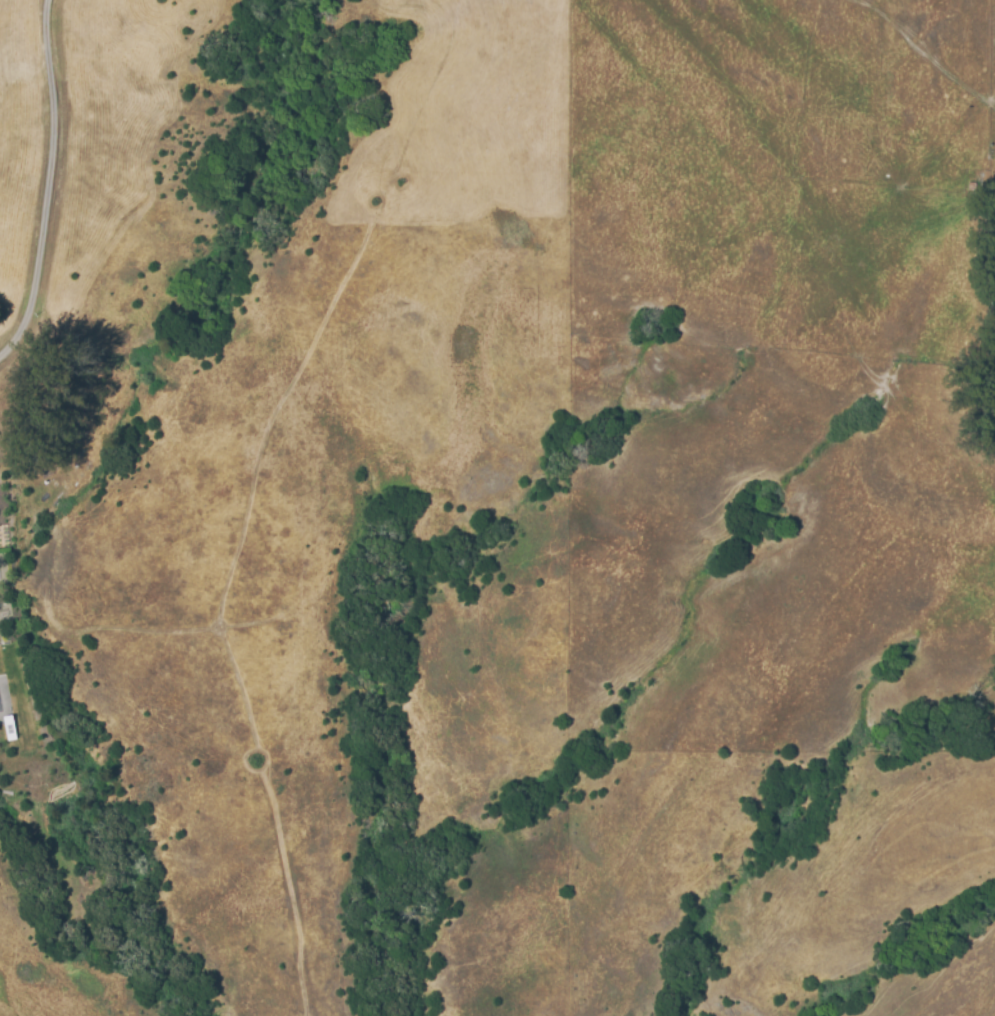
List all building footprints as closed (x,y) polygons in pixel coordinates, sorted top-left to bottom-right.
[(3,718),(12,716),(16,739),(7,741),(3,718)]
